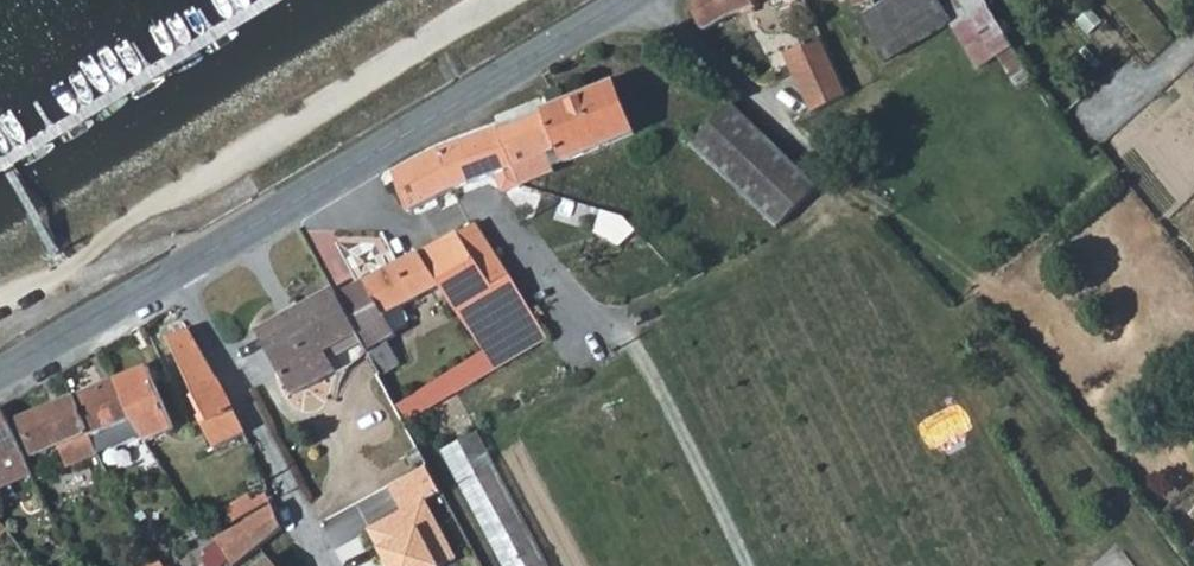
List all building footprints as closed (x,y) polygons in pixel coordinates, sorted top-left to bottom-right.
[(689,2),(704,33),(753,6),(753,1),(756,0),(691,0),(689,2)] [(859,19),(887,65),(952,23),(955,29),(987,9),(982,0),(890,0),(879,7),(859,19)] [(969,49),(1000,29),(987,9),(955,29),(969,49)] [(825,60),(846,90),(819,36),(817,37),(825,60)] [(795,74),(825,60),(817,37),(785,53),(795,74)] [(815,113),(848,96),(846,90),(825,60),(795,74),(815,113)] [(499,127),(520,181),(525,185),(557,172),(555,167),(636,136),(614,81),(499,127)] [(694,147),(714,168),(726,161),(778,197),(789,184),(812,200),(818,195),(734,108),(707,134),(694,147)] [(499,127),(462,141),(479,182),(496,176),(502,193),(525,185),(520,181),(499,127)] [(454,191),(479,182),(462,141),(435,152),(397,174),(411,212),(454,191)] [(789,184),(778,197),(726,161),(714,168),(777,234),(812,200),(789,184)] [(407,423),(549,339),(501,257),(477,222),(423,255),(442,286),(485,354),(396,407),(410,429),(407,423)] [(417,255),(339,295),(370,352),(382,374),(401,363),(388,340),(396,335),(395,333),(409,325),(411,318),(404,307),(442,286),(423,255),(417,255)] [(294,394),(370,352),(339,295),(336,289),(259,333),(294,394)] [(234,435),(243,430),(189,330),(169,339),(209,423),(212,421),(220,434),(230,428),(234,435)] [(622,355),(442,451),(504,565),(734,565),(622,355)] [(118,381),(136,417),(148,443),(175,430),(171,423),(159,396),(148,368),(118,381)] [(91,436),(136,417),(118,381),(75,400),(91,436)] [(83,462),(99,454),(91,436),(75,400),(21,423),(35,458),(73,442),(83,462)] [(0,410),(0,493),(33,476),(25,462),(2,409),(0,410)] [(394,488),(328,524),(341,547),(407,511),(394,488)] [(427,501),(410,511),(424,537),(441,527),(427,501)] [(233,562),(283,530),(275,508),(220,542),(233,562)] [(410,511),(373,532),(392,565),(447,565),(459,559),(441,527),(424,537),(410,511)]
